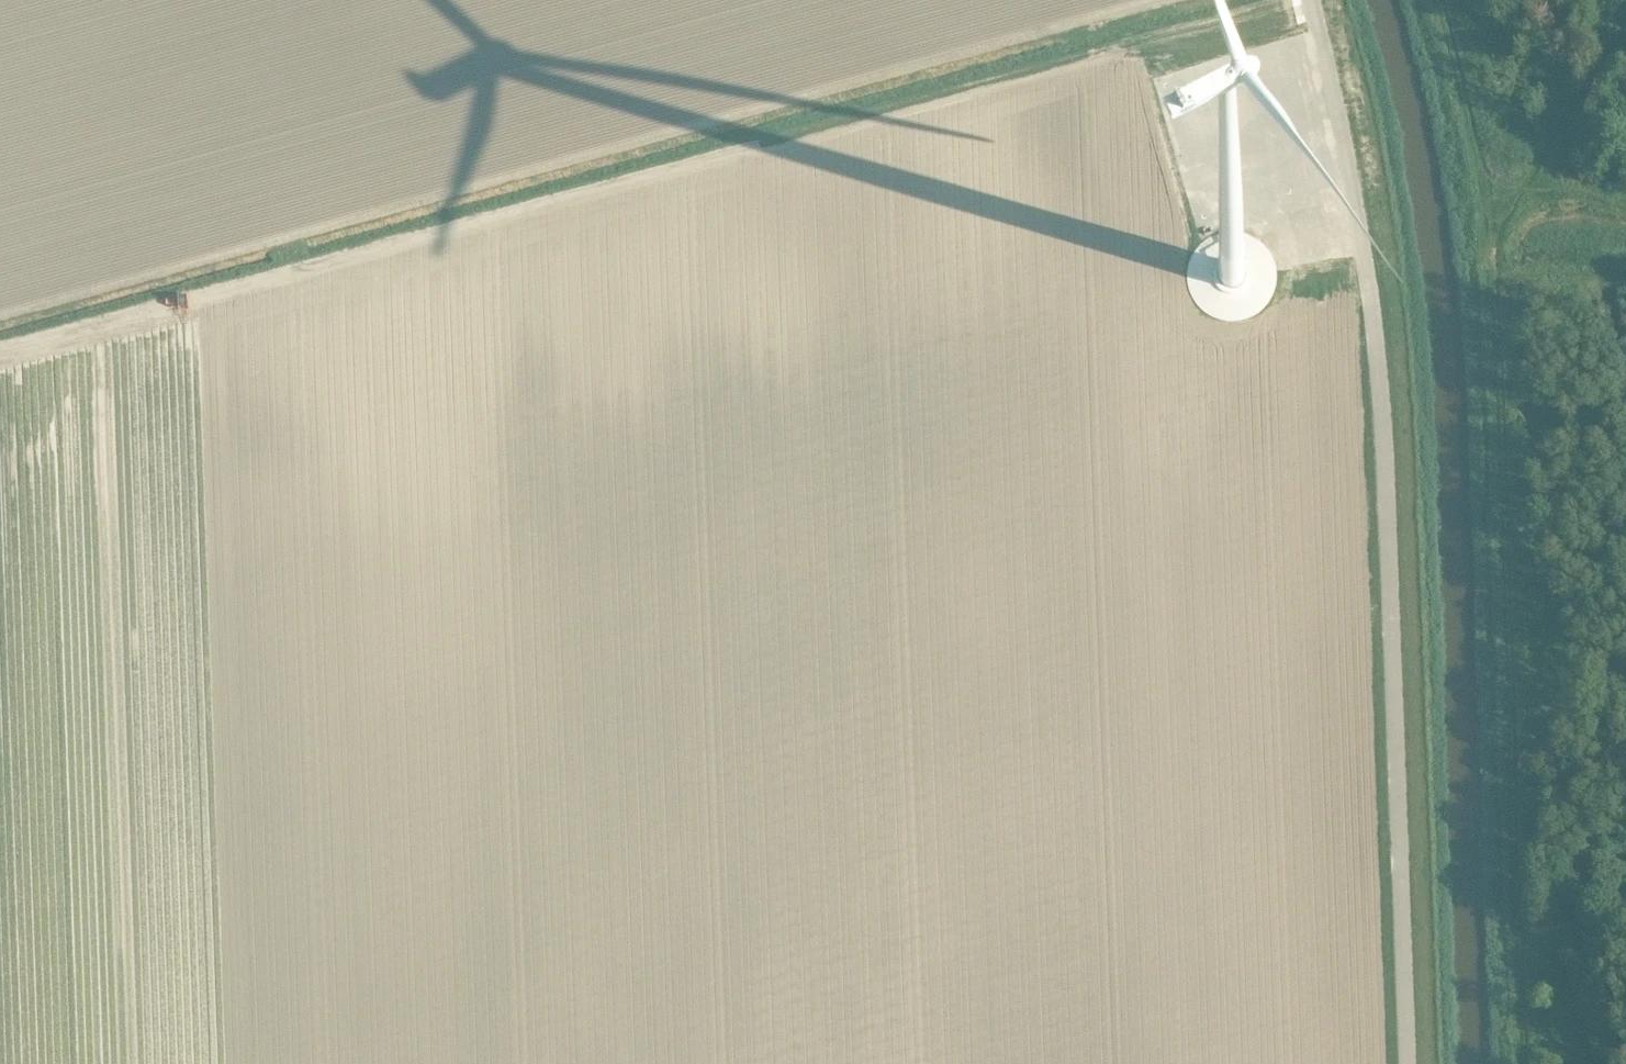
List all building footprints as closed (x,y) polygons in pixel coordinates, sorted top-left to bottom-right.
[(1242,279),(1242,277),(1242,274),(1241,272),(1241,271),(1240,269),(1238,267),(1237,266),(1235,265),(1233,264),(1231,263),(1229,263),(1227,263),(1225,264),(1223,265),(1221,266),(1219,267),(1218,269),(1217,271),(1216,272),(1216,275),(1216,277),(1216,279),(1216,281),(1217,283),(1218,284),(1219,286),(1221,287),(1223,288),(1225,289),(1227,290),(1229,290),(1231,290),(1233,289),(1235,288),(1237,287),(1238,286),(1240,284),(1241,283),(1241,281),(1242,279)]
